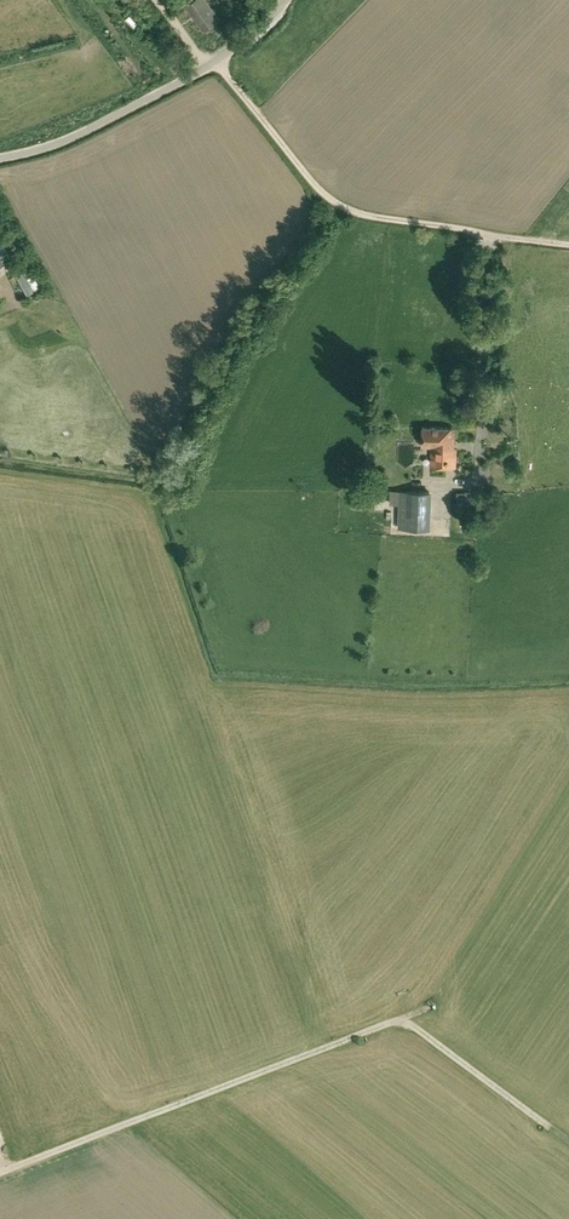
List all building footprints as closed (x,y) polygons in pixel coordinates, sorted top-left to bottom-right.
[(186,4),(203,30),(219,18),(206,0),(192,0),(186,4)] [(21,285),(26,294),(40,286),(28,266),(21,270),(28,281),(21,285)] [(457,449),(454,449),(455,428),(423,427),(422,446),(431,447),(430,466),(456,467),(457,449)] [(392,490),(392,504),(399,504),(398,528),(431,529),(432,491),(399,490),(392,490)] [(472,492),(457,492),(456,508),(471,509),(472,492)]
